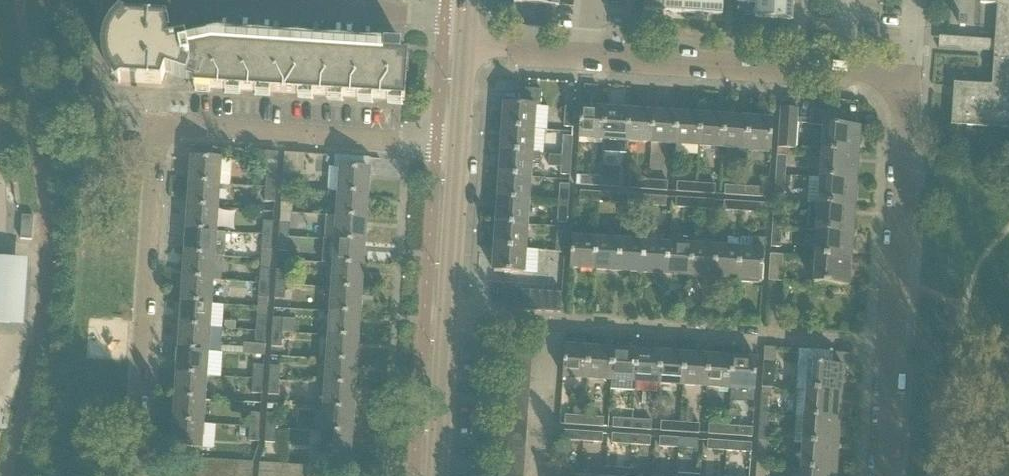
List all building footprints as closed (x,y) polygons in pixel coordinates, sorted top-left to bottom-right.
[(514,2),(545,4),(543,27),(555,28),(556,5),(559,5),(560,0),(514,0),(514,2)] [(643,11),(664,12),(664,0),(644,0),(643,11)] [(664,12),(683,13),(684,0),(664,0),(664,12)] [(683,13),(702,15),(703,0),(684,0),(683,13)] [(702,15),(722,16),(723,0),(703,0),(702,15)] [(754,18),(792,21),(794,1),(783,0),(755,0),(755,3),(754,18)] [(992,3),(998,4),(995,40),(989,40),(989,50),(995,51),(994,58),(993,57),(991,87),(978,86),(978,84),(954,82),(951,125),(952,125),(952,124),(1008,128),(1008,0),(982,0),(982,2),(980,1),(980,3),(992,3)] [(109,38),(107,50),(108,62),(112,73),(119,84),(120,82),(162,85),(162,83),(165,73),(194,82),(193,87),(405,101),(408,55),(401,55),(402,45),(417,46),(417,45),(384,43),(384,44),(378,43),(357,44),(338,41),(317,41),(298,38),(278,39),(258,36),(238,36),(218,33),(195,38),(194,33),(195,33),(173,31),(173,32),(175,32),(174,41),(168,43),(169,38),(166,24),(166,23),(125,20),(124,19),(115,28),(109,38)] [(505,103),(504,127),(533,129),(535,105),(541,105),(542,90),(525,89),(524,104),(505,103)] [(541,105),(535,105),(533,129),(545,130),(546,130),(548,106),(541,105)] [(564,127),(573,128),(575,108),(565,107),(564,127)] [(579,137),(603,139),(605,109),(581,108),(579,137)] [(824,126),(822,151),(856,153),(858,128),(859,128),(859,126),(843,125),(844,112),(811,110),(810,119),(798,118),(799,109),(781,108),(778,148),(796,149),(798,123),(810,124),(810,125),(824,126)] [(626,153),(627,141),(629,111),(605,109),(603,139),(602,151),(626,153)] [(627,141),(651,142),(653,113),(629,111),(627,141)] [(651,142),(675,144),(677,114),(653,113),(651,142)] [(675,144),(699,145),(701,116),(677,114),(675,144)] [(699,145),(723,147),(725,117),(701,116),(699,145)] [(725,117),(723,147),(737,148),(736,157),(746,158),(747,149),(749,119),(725,117)] [(774,121),(749,119),(747,149),(772,150),(774,121)] [(504,127),(502,151),(532,153),(540,154),(543,154),(545,130),(533,129),(504,127)] [(563,136),(561,155),(572,156),(573,137),(563,136)] [(699,145),(675,144),(674,153),(698,155),(699,145)] [(502,151),(500,175),(530,177),(531,166),(539,166),(540,154),(532,153),(502,151)] [(822,151),(821,177),(856,180),(856,179),(854,179),(856,153),(822,151)] [(549,156),(549,166),(561,167),(560,175),(570,176),(570,175),(572,156),(561,155),(561,156),(549,156)] [(335,156),(334,167),(342,168),(369,170),(370,158),(335,156)] [(776,167),(775,174),(785,175),(786,168),(786,157),(777,157),(776,167)] [(193,158),(191,182),(218,184),(220,160),(193,158)] [(601,165),(600,177),(619,178),(620,167),(601,165)] [(342,168),(340,192),(367,194),(369,170),(342,168)] [(266,173),(265,187),(275,188),(276,174),(266,173)] [(282,174),(281,188),(292,189),(293,175),(282,174)] [(785,175),(775,174),(774,195),(784,195),(785,175)] [(500,175),(499,199),(528,201),(530,177),(500,175)] [(580,185),(600,186),(600,177),(581,176),(580,185)] [(600,177),(600,186),(619,187),(619,178),(600,177)] [(819,204),(821,177),(810,177),(808,203),(810,203),(819,204)] [(821,177),(819,204),(853,206),(855,180),(856,180),(821,177)] [(628,188),(648,190),(648,180),(629,179),(628,188)] [(648,180),(648,190),(667,191),(667,181),(648,180)] [(191,182),(189,206),(216,208),(218,184),(191,182)] [(676,192),(696,193),(696,183),(677,182),(676,192)] [(696,183),(696,193),(715,194),(715,184),(696,183)] [(560,184),(558,203),(568,204),(570,185),(560,184)] [(724,195),(744,196),(744,187),(725,185),(724,195)] [(275,188),(265,187),(264,201),(274,202),(275,188)] [(744,187),(744,196),(763,197),(763,188),(744,187)] [(292,189),(281,188),(280,203),(291,203),(292,189)] [(579,201),(599,202),(599,192),(579,191),(579,201)] [(340,192),(339,216),(365,218),(367,194),(340,192)] [(599,192),(599,202),(617,203),(618,193),(599,192)] [(627,204),(647,205),(647,196),(628,194),(627,204)] [(647,196),(647,205),(666,206),(666,197),(647,196)] [(675,207),(695,208),(695,199),(676,198),(675,207)] [(499,199),(497,223),(527,225),(528,201),(499,199)] [(695,199),(695,208),(714,209),(714,200),(695,199)] [(723,210),(743,211),(743,202),(724,201),(723,210)] [(743,202),(743,211),(767,213),(768,204),(743,202)] [(568,204),(558,203),(557,222),(567,223),(568,204)] [(810,203),(808,229),(817,230),(852,233),(852,232),(851,231),(853,206),(819,204),(810,203)] [(189,206),(188,230),(215,232),(216,208),(189,206)] [(773,208),(772,227),(781,227),(782,208),(773,208)] [(22,215),(20,239),(32,240),(33,216),(22,215)] [(339,216),(337,240),(364,242),(365,218),(339,216)] [(262,221),(261,235),(272,236),(273,222),(262,221)] [(279,222),(278,236),(288,237),(289,223),(279,222)] [(497,223),(495,247),(525,249),(527,225),(497,223)] [(781,227),(772,227),(771,247),(780,247),(781,227)] [(594,269),(618,270),(620,239),(621,229),(610,228),(609,238),(596,238),(594,269)] [(188,230),(186,254),(213,256),(225,257),(226,233),(215,232),(188,230)] [(817,230),(815,257),(849,259),(851,233),(852,234),(852,233),(817,230)] [(556,232),(555,251),(565,252),(566,233),(556,232)] [(272,236),(261,235),(260,249),(271,250),(272,236)] [(288,237),(278,236),(277,250),(287,251),(288,237)] [(570,267),(594,269),(596,238),(572,236),(570,267)] [(323,239),(322,263),(335,264),(362,266),(364,242),(337,240),(323,239)] [(618,270),(642,272),(644,241),(620,239),(618,270)] [(740,247),(738,278),(763,280),(764,260),(765,249),(766,240),(753,239),(752,248),(740,247)] [(642,272),(666,274),(668,242),(644,241),(642,272)] [(666,274),(690,275),(692,244),(668,242),(666,274)] [(690,275),(714,277),(716,246),(692,244),(690,275)] [(714,277),(738,278),(740,247),(716,246),(714,277)] [(525,249),(495,247),(494,272),(523,274),(525,249)] [(186,254),(185,278),(212,280),(213,256),(186,254)] [(769,280),(781,281),(783,255),(770,254),(769,280)] [(0,255),(0,323),(30,325),(34,257),(0,255)] [(849,259),(815,257),(813,284),(848,286),(848,285),(847,285),(849,259)] [(335,264),(334,288),(361,290),(362,266),(335,264)] [(259,269),(258,283),(269,284),(270,270),(259,269)] [(276,270),(275,284),(285,285),(286,271),(276,270)] [(185,278),(183,302),(210,304),(212,280),(185,278)] [(269,284),(258,283),(257,297),(268,298),(269,284)] [(285,285),(275,284),(274,298),(284,299),(285,285)] [(334,288),(332,312),(359,314),(361,290),(334,288)] [(504,289),(503,309),(511,309),(564,313),(565,294),(504,289)] [(183,302),(181,326),(208,328),(210,304),(183,302)] [(332,312),(330,336),(357,338),(359,314),(332,312)] [(256,317),(255,331),(265,332),(266,317),(256,317)] [(272,318),(271,332),(282,333),(283,319),(272,318)] [(181,326),(180,350),(207,352),(208,328),(181,326)] [(265,332),(255,331),(254,345),(264,346),(265,332)] [(282,333),(271,332),(270,346),(281,347),(282,333)] [(330,336),(329,360),(356,362),(357,338),(330,336)] [(507,347),(506,359),(532,361),(533,349),(507,347)] [(563,376),(587,378),(589,349),(565,347),(563,376)] [(587,378),(611,380),(613,350),(589,349),(587,378)] [(796,377),(795,389),(797,390),(806,390),(840,392),(842,367),(843,367),(843,365),(832,365),(833,351),(809,349),(808,363),(807,378),(796,377)] [(180,350),(178,374),(205,376),(207,352),(180,350)] [(613,350),(611,380),(611,389),(635,390),(635,381),(637,352),(613,350)] [(661,353),(637,352),(635,381),(659,383),(661,353)] [(685,355),(661,353),(659,383),(683,385),(685,355)] [(709,357),(685,355),(683,385),(707,386),(709,357)] [(733,358),(709,357),(707,386),(731,388),(733,358)] [(731,388),(730,401),(755,403),(756,390),(756,380),(758,360),(733,358),(731,388)] [(506,359),(505,371),(531,373),(532,361),(506,359)] [(329,360),(327,384),(354,386),(356,362),(329,360)] [(763,362),(762,386),(774,387),(776,362),(763,362)] [(253,365),(252,379),(262,380),(263,365),(253,365)] [(269,366),(268,380),(279,381),(280,366),(269,366)] [(505,371),(504,383),(530,385),(531,373),(505,371)] [(178,374),(177,398),(204,400),(205,376),(178,374)] [(262,380),(252,379),(251,393),(261,394),(262,380)] [(279,381),(268,380),(267,394),(278,395),(279,381)] [(504,383),(504,395),(529,397),(530,385),(504,383)] [(327,384),(326,408),(352,410),(354,386),(327,384)] [(797,390),(796,416),(804,417),(838,419),(840,392),(806,390),(797,390)] [(504,395),(503,407),(529,408),(529,397),(504,395)] [(760,395),(759,413),(768,414),(769,396),(760,395)] [(177,398),(175,422),(202,424),(204,400),(177,398)] [(503,407),(502,419),(528,420),(529,408),(503,407)] [(326,408),(324,432),(351,434),(352,410),(326,408)] [(250,413),(249,427),(259,428),(260,413),(250,413)] [(680,423),(680,432),(699,433),(699,424),(692,423),(693,414),(681,413),(680,423)] [(768,414),(759,413),(758,434),(767,434),(768,414)] [(266,414),(265,428),(275,429),(276,414),(266,414)] [(565,415),(564,424),(584,426),(584,417),(565,415)] [(584,417),(584,426),(603,427),(604,418),(584,417)] [(804,417),(803,443),(836,445),(838,420),(839,420),(839,419),(804,417)] [(612,428),(632,429),(633,419),(613,418),(612,428)] [(502,419),(501,431),(527,432),(528,420),(502,419)] [(633,419),(632,429),(651,430),(651,421),(633,419)] [(708,434),(728,435),(728,426),(728,420),(718,420),(717,425),(709,424),(708,434)] [(202,424),(175,422),(173,446),(200,448),(202,424)] [(660,431),(680,432),(680,423),(661,422),(660,431)] [(728,426),(728,435),(752,437),(753,427),(728,426)] [(259,428),(249,427),(248,441),(258,442),(259,428)] [(275,429),(265,428),(264,442),(274,443),(275,429)] [(501,431),(500,443),(526,444),(527,432),(501,431)] [(584,432),(565,431),(564,440),(583,442),(584,432)] [(351,434),(324,432),(322,456),(349,458),(351,434)] [(584,432),(583,442),(602,443),(603,433),(584,432)] [(611,443),(631,445),(632,435),(612,434),(611,443)] [(632,435),(631,445),(650,446),(650,436),(632,435)] [(659,447),(679,448),(679,438),(660,437),(659,447)] [(679,438),(679,448),(698,449),(698,439),(679,438)] [(707,450),(727,451),(727,442),(707,440),(707,450)] [(727,442),(727,451),(745,452),(746,443),(727,442)] [(500,443),(500,455),(525,456),(526,444),(500,443)] [(803,443),(801,469),(836,472),(836,471),(835,471),(836,445),(803,443)] [(756,448),(755,466),(764,467),(765,448),(756,448)] [(500,455),(499,467),(525,468),(525,456),(500,455)] [(193,458),(181,457),(179,475),(192,475),(193,458)] [(205,459),(193,458),(192,475),(204,475),(205,459)] [(217,460),(205,459),(204,475),(216,475),(217,460)] [(229,460),(217,460),(216,475),(228,475),(229,460)] [(241,461),(229,460),(228,475),(240,475),(241,461)] [(240,475),(252,475),(253,462),(241,461),(240,475)] [(272,463),(259,463),(259,475),(271,475),(272,463)] [(284,464),(272,463),(271,475),(283,475),(284,464)] [(296,465),(284,464),(283,475),(296,475),(296,465)] [(296,475),(308,475),(309,466),(296,465),(296,475)] [(309,466),(308,475),(336,475),(336,468),(309,466)] [(755,466),(755,475),(764,475),(764,467),(755,466)] [(498,475),(524,475),(525,468),(499,467),(498,475)] [(629,470),(605,468),(605,475),(629,475),(629,470)]
